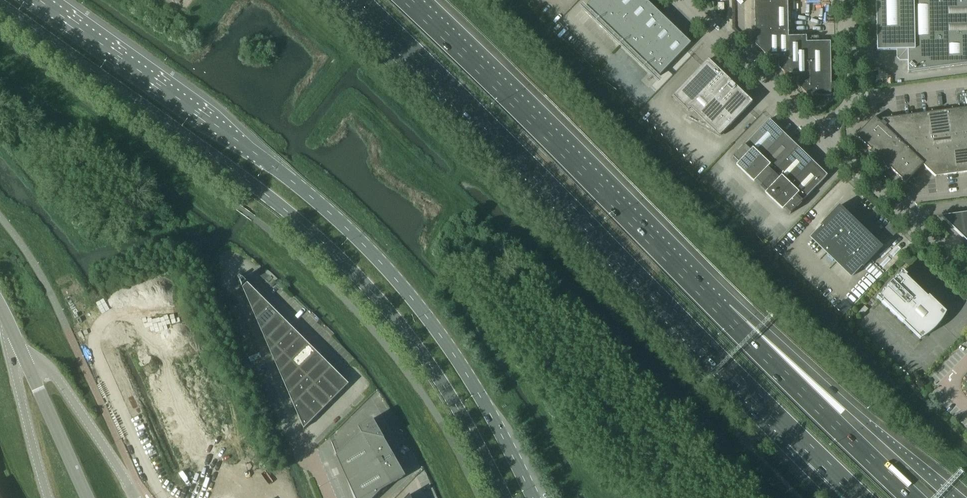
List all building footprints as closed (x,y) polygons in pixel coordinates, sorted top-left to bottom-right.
[(608,29),(636,0),(593,0),(592,0),(585,7),(608,29)] [(608,29),(621,41),(653,7),(646,0),(636,0),(608,29)] [(754,1),(755,45),(770,59),(770,56),(778,56),(778,67),(789,77),(789,74),(788,74),(788,36),(787,0),(754,1)] [(877,51),(896,50),(907,50),(908,61),(908,72),(958,65),(966,64),(966,0),(876,0),(877,51)] [(621,41),(657,77),(664,70),(690,43),(653,7),(621,41)] [(788,74),(789,74),(797,74),(797,85),(803,91),(806,88),(806,42),(806,36),(788,36),(788,74)] [(806,88),(803,91),(812,99),(812,96),(831,96),(830,42),(806,42),(806,88)] [(722,133),(752,102),(708,60),(672,96),(689,112),(686,118),(720,137),(722,133)] [(871,150),(869,152),(879,158),(882,161),(888,171),(890,168),(905,182),(922,164),(935,176),(966,172),(966,107),(920,114),(877,119),(874,117),(856,135),(871,150)] [(732,158),(738,163),(735,165),(744,174),(746,172),(783,133),(769,119),(732,158)] [(783,133),(746,172),(744,174),(753,182),(755,180),(761,186),(798,147),(783,133)] [(798,147),(761,186),(766,191),(764,193),(773,201),(775,199),(812,161),(798,147)] [(812,161),(775,199),(773,201),(782,210),(784,208),(790,214),(827,175),(812,161)] [(850,278),(853,275),(862,266),(863,267),(882,247),(839,205),(820,225),(820,226),(809,238),(850,278)] [(940,216),(959,234),(966,242),(966,212),(966,213),(940,216)] [(909,255),(903,261),(907,265),(913,259),(909,255)] [(878,298),(919,339),(923,337),(927,335),(930,332),(933,330),(936,327),(939,324),(941,320),(943,317),(945,313),(903,272),(878,298)] [(242,288),(252,309),(262,298),(247,283),(242,288)] [(262,298),(252,309),(256,320),(270,306),(262,298)] [(270,306),(256,320),(261,331),(278,314),(270,306)] [(278,314),(261,331),(265,341),(268,338),(285,321),(278,314)] [(285,321),(268,338),(276,346),(293,329),(285,321)] [(293,329),(276,346),(284,354),(301,337),(293,329)] [(301,337),(284,354),(291,361),(308,344),(301,337)] [(265,341),(275,363),(284,354),(276,346),(268,338),(265,341)] [(308,344),(291,361),(299,369),(316,352),(308,344)] [(299,369),(307,376),(324,359),(316,352),(299,369)] [(275,363),(279,373),(291,361),(284,354),(275,363)] [(324,359),(307,376),(314,384),(322,376),(331,367),(324,359)] [(291,361),(279,373),(284,384),(299,369),(291,361)] [(322,376),(339,393),(348,384),(331,367),(322,376)] [(299,369),(284,384),(289,395),(307,376),(299,369)] [(307,376),(289,395),(293,405),(299,399),(307,392),(314,384),(307,376)] [(314,384),(332,401),(339,393),(322,376),(314,384)] [(307,392),(324,409),(332,401),(314,384),(307,392)] [(299,399),(316,416),(324,409),(307,392),(299,399)] [(303,429),(304,429),(316,416),(299,399),(293,405),(303,428),(303,429)] [(402,470),(372,419),(357,428),(359,433),(338,454),(354,497),(373,497),(382,490),(405,476),(402,470)]
